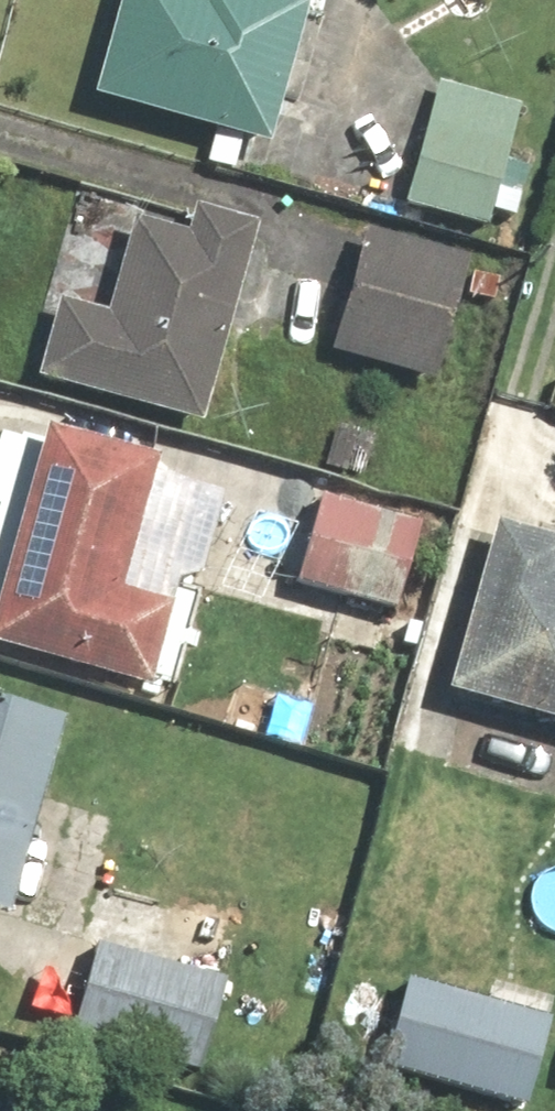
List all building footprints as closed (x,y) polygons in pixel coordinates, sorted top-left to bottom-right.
[(80,95),(254,141),(292,0),(105,0),(80,95)] [(515,106),(437,83),(399,214),(477,237),(515,106)] [(47,298),(25,377),(188,422),(244,223),(183,206),(175,231),(122,217),(96,311),(47,298)] [(454,261),(348,235),(320,350),(425,376),(454,261)] [(31,424),(0,535),(0,647),(139,686),(162,605),(107,590),(144,456),(31,424)] [(413,526),(312,495),(283,585),(385,617),(413,526)] [(435,690),(554,725),(554,571),(548,569),(554,543),(554,540),(484,520),(435,690)] [(0,701),(0,910),(4,911),(58,716),(0,701)] [(220,986),(88,950),(63,1042),(195,1078),(220,986)] [(545,1023),(390,982),(367,1069),(523,1109),(545,1023)] [(546,1080),(554,1083),(554,1048),(546,1080)]
